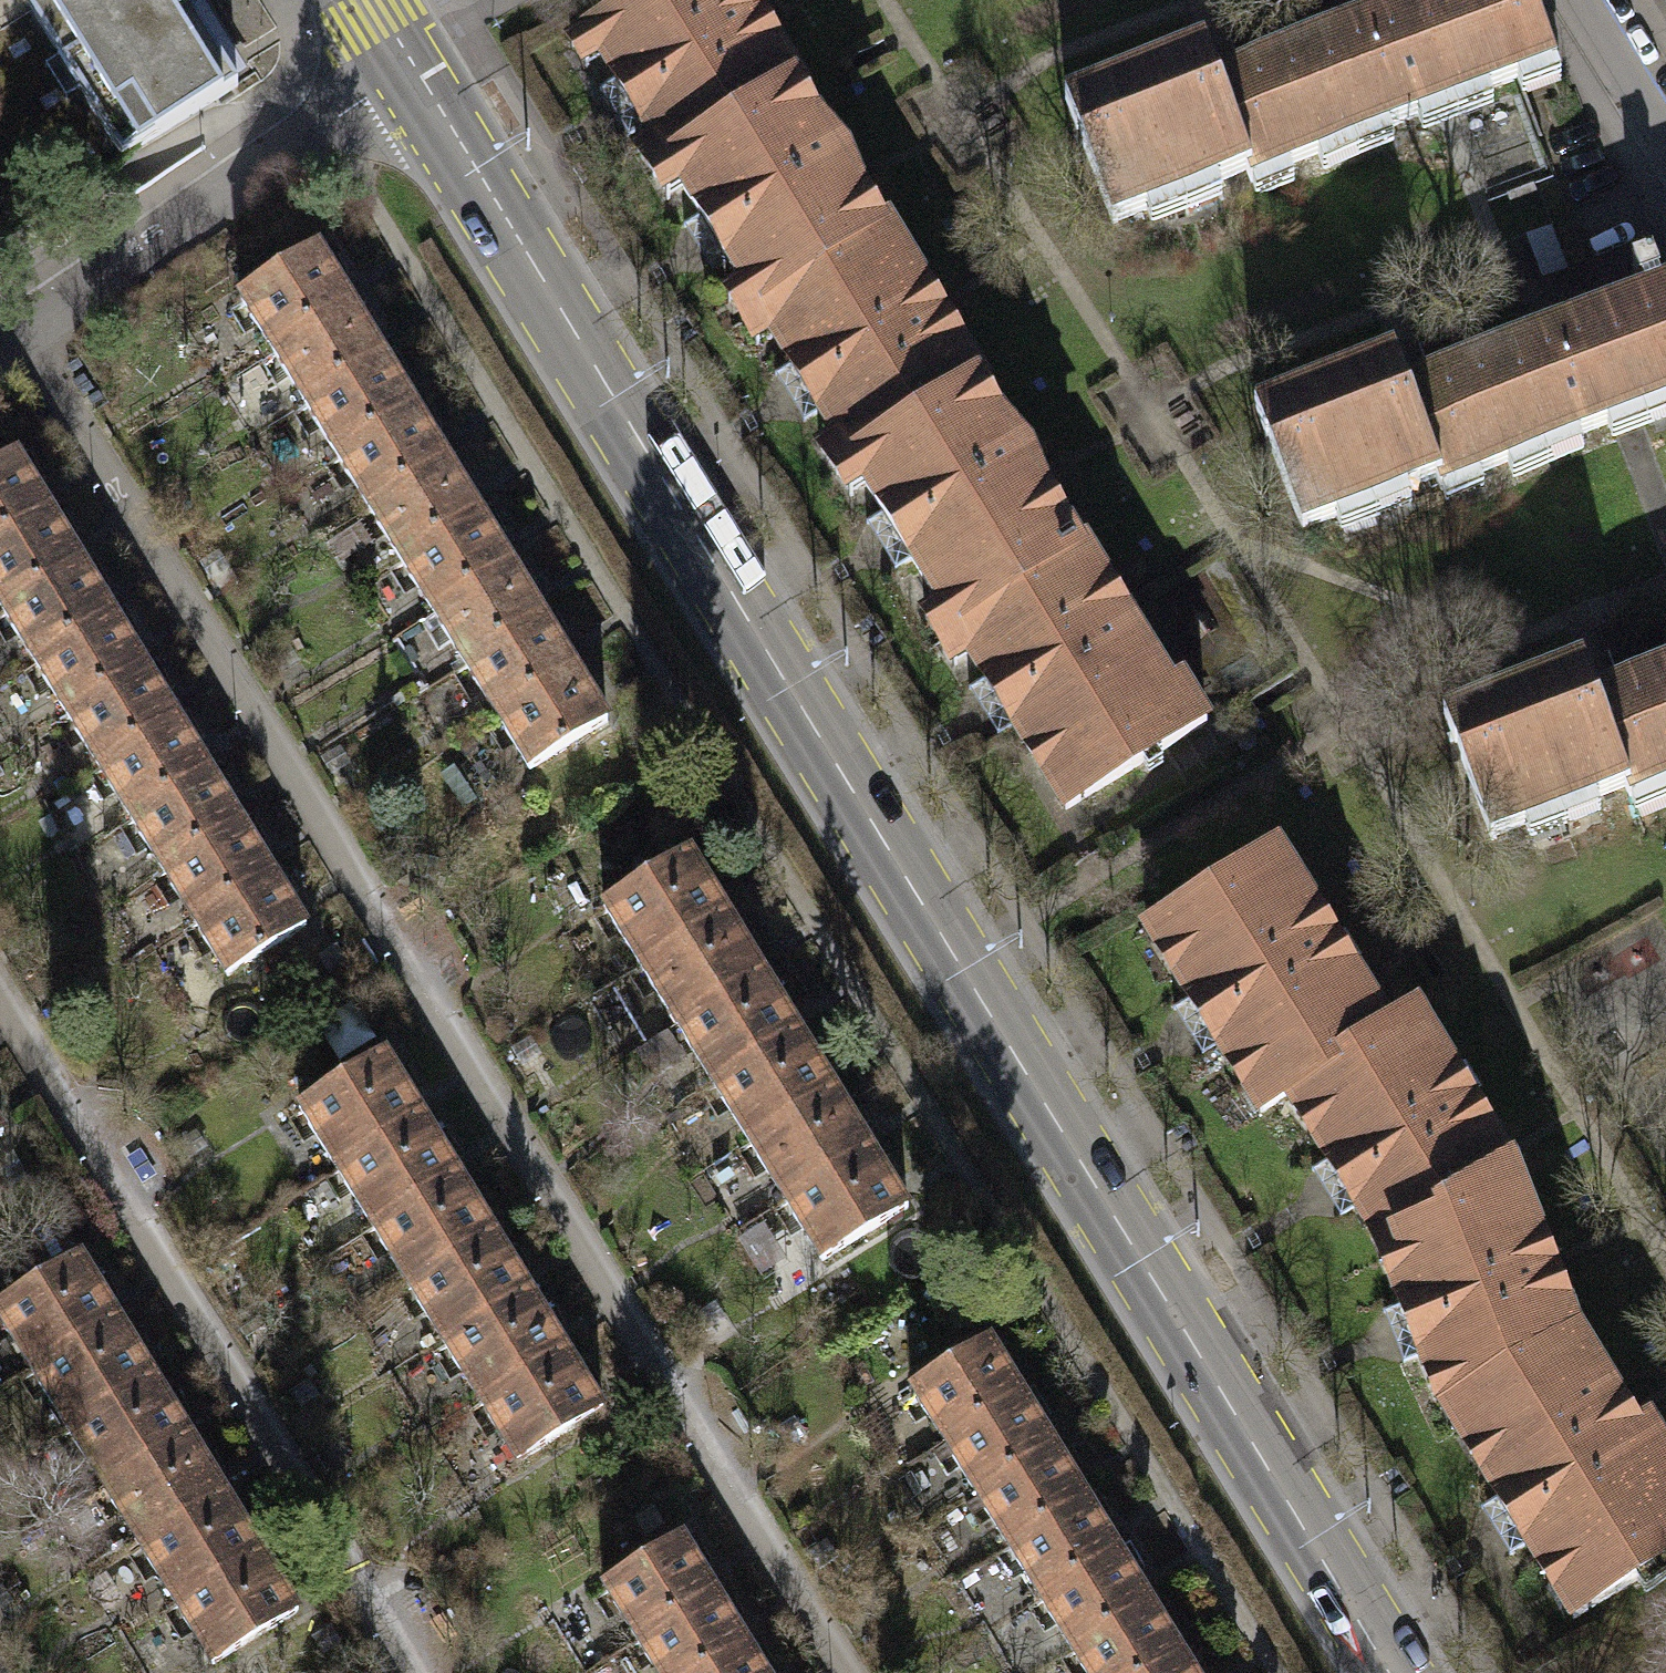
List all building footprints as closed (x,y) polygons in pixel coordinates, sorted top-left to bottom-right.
[(122,159),(237,86),(184,0),(24,0),(122,159)] [(596,25),(625,72),(614,80),(642,126),(653,119),(678,160),(776,99),(798,86),(776,50),(763,57),(727,0),(637,0),(596,25)] [(1525,0),(1460,0),(1219,92),(1203,50),(1170,63),(1174,75),(1109,100),(1103,85),(1064,100),(1110,220),(1244,169),(1248,180),(1550,64),(1525,0)] [(1335,0),(1301,0),(1317,42),(1346,29),(1335,0)] [(799,137),(776,99),(678,160),(668,166),(756,308),(767,302),(864,242),(841,210),(858,198),(842,157),(814,131),(799,137)] [(885,230),(864,242),(767,302),(799,355),(791,359),(821,409),(829,404),(862,457),(961,397),(981,385),(959,349),(948,356),(911,295),(920,289),(885,230)] [(308,251),(230,298),(262,351),(340,303),(308,251)] [(1650,255),(1627,262),(1634,283),(1657,277),(1650,255)] [(1409,397),(1393,355),(1359,368),(1364,380),(1299,405),(1293,389),(1253,404),(1300,525),(1433,474),(1438,484),(1608,419),(1636,408),(1665,397),(1665,298),(1409,397)] [(340,303),(262,351),(295,403),(372,355),(340,303)] [(372,355),(295,403),(327,455),(405,408),(372,355)] [(983,431),(961,397),(862,457),(854,461),(929,583),(938,578),(965,622),(1079,552),(1072,539),(1055,550),(1026,503),(1039,490),(1025,451),(995,424),(983,431)] [(405,408),(327,455),(359,508),(437,460),(405,408)] [(1636,408),(1608,419),(1665,575),(1665,484),(1636,408)] [(0,459),(0,532),(39,508),(6,456),(0,459)] [(437,460),(359,508),(392,560),(469,513),(437,460)] [(0,532),(0,604),(71,561),(39,508),(0,532)] [(469,513),(392,560),(424,613),(502,565),(469,513)] [(1104,588),(1079,552),(965,622),(995,669),(983,676),(1032,756),(1052,744),(1085,796),(1143,760),(1135,747),(1148,739),(1155,751),(1204,721),(1180,682),(1169,689),(1123,615),(1114,621),(1096,592),(1104,588)] [(0,604),(0,621),(25,661),(103,613),(71,561),(0,604)] [(502,565),(424,613),(456,665),(534,617),(502,565)] [(103,613),(25,661),(57,713),(135,666),(103,613)] [(534,617),(456,665),(489,717),(566,670),(534,617)] [(1600,707),(1584,665),(1550,678),(1555,690),(1490,715),(1484,699),(1444,714),(1491,835),(1624,784),(1628,794),(1665,780),(1665,681),(1600,707)] [(135,666),(57,713),(89,766),(167,718),(135,666)] [(566,670),(489,717),(521,770),(599,722),(566,670)] [(167,718),(89,766),(121,818),(200,770),(167,718)] [(200,770),(121,818),(153,871),(232,823),(200,770)] [(232,823),(153,871),(186,923),(264,875),(232,823)] [(1276,1092),(1304,1076),(1388,1028),(1354,969),(1338,978),(1302,914),(1315,907),(1282,850),(1168,915),(1206,982),(1188,992),(1217,1043),(1241,1030),(1276,1092)] [(719,913),(683,853),(597,905),(632,964),(719,913)] [(264,875),(186,923),(218,976),(296,928),(264,875)] [(754,972),(719,913),(632,964),(668,1023),(754,972)] [(790,1031),(754,972),(668,1023),(703,1082),(790,1031)] [(1393,1223),(1397,1237),(1440,1224),(1439,1207),(1512,1165),(1491,1135),(1476,1141),(1439,1082),(1449,1074),(1412,1014),(1388,1028),(1304,1076),(1345,1147),(1330,1155),(1373,1229),(1393,1223)] [(825,1090),(790,1031),(703,1082),(739,1142),(825,1090)] [(376,1054),(290,1107),(326,1166),(412,1113),(376,1054)] [(861,1149),(825,1090),(739,1142),(774,1201),(861,1149)] [(412,1113),(326,1166),(362,1224),(448,1172),(412,1113)] [(896,1208),(861,1149),(774,1201),(810,1260),(896,1208)] [(1460,1396),(1472,1418),(1515,1391),(1528,1412),(1594,1371),(1571,1334),(1564,1309),(1553,1309),(1528,1250),(1537,1247),(1512,1165),(1439,1207),(1440,1224),(1397,1237),(1415,1293),(1398,1301),(1421,1355),(1441,1348),(1460,1396)] [(448,1172),(362,1224),(398,1283),(485,1230),(448,1172)] [(485,1230),(398,1283),(434,1342),(521,1289),(485,1230)] [(0,1301),(0,1335),(21,1369),(105,1317),(69,1259),(0,1301)] [(521,1289),(434,1342),(471,1401),(557,1348),(521,1289)] [(105,1317),(21,1369),(57,1428),(142,1376),(105,1317)] [(1013,1391),(982,1338),(904,1384),(936,1437),(1013,1391)] [(557,1348),(471,1401),(507,1460),(593,1407),(557,1348)] [(1594,1371),(1528,1412),(1515,1391),(1472,1418),(1513,1484),(1496,1495),(1544,1571),(1561,1561),(1590,1607),(1665,1560),(1665,1456),(1648,1427),(1626,1440),(1609,1413),(1617,1408),(1594,1371)] [(142,1376),(57,1428),(94,1486),(178,1434),(142,1376)] [(1045,1443),(1013,1391),(936,1437),(968,1490),(1045,1443)] [(178,1434),(94,1486),(130,1545),(214,1493),(178,1434)] [(1076,1496),(1045,1443),(968,1490),(999,1542),(1076,1496)] [(214,1493),(130,1545),(166,1603),(251,1551),(214,1493)] [(1108,1549),(1076,1496),(999,1542),(1031,1595),(1108,1549)] [(670,1536),(592,1584),(625,1636),(703,1588),(670,1536)] [(1140,1601),(1108,1549),(1031,1595),(1062,1647),(1140,1601)] [(251,1551),(166,1603),(203,1662),(287,1610),(251,1551)] [(625,1636),(648,1672),(683,1672),(735,1640),(703,1588),(625,1636)] [(1140,1601),(1062,1647),(1078,1672),(1139,1672),(1171,1654),(1140,1601)] [(683,1672),(755,1672),(735,1640),(683,1672)] [(1171,1654),(1139,1672),(1183,1672),(1171,1654)]
